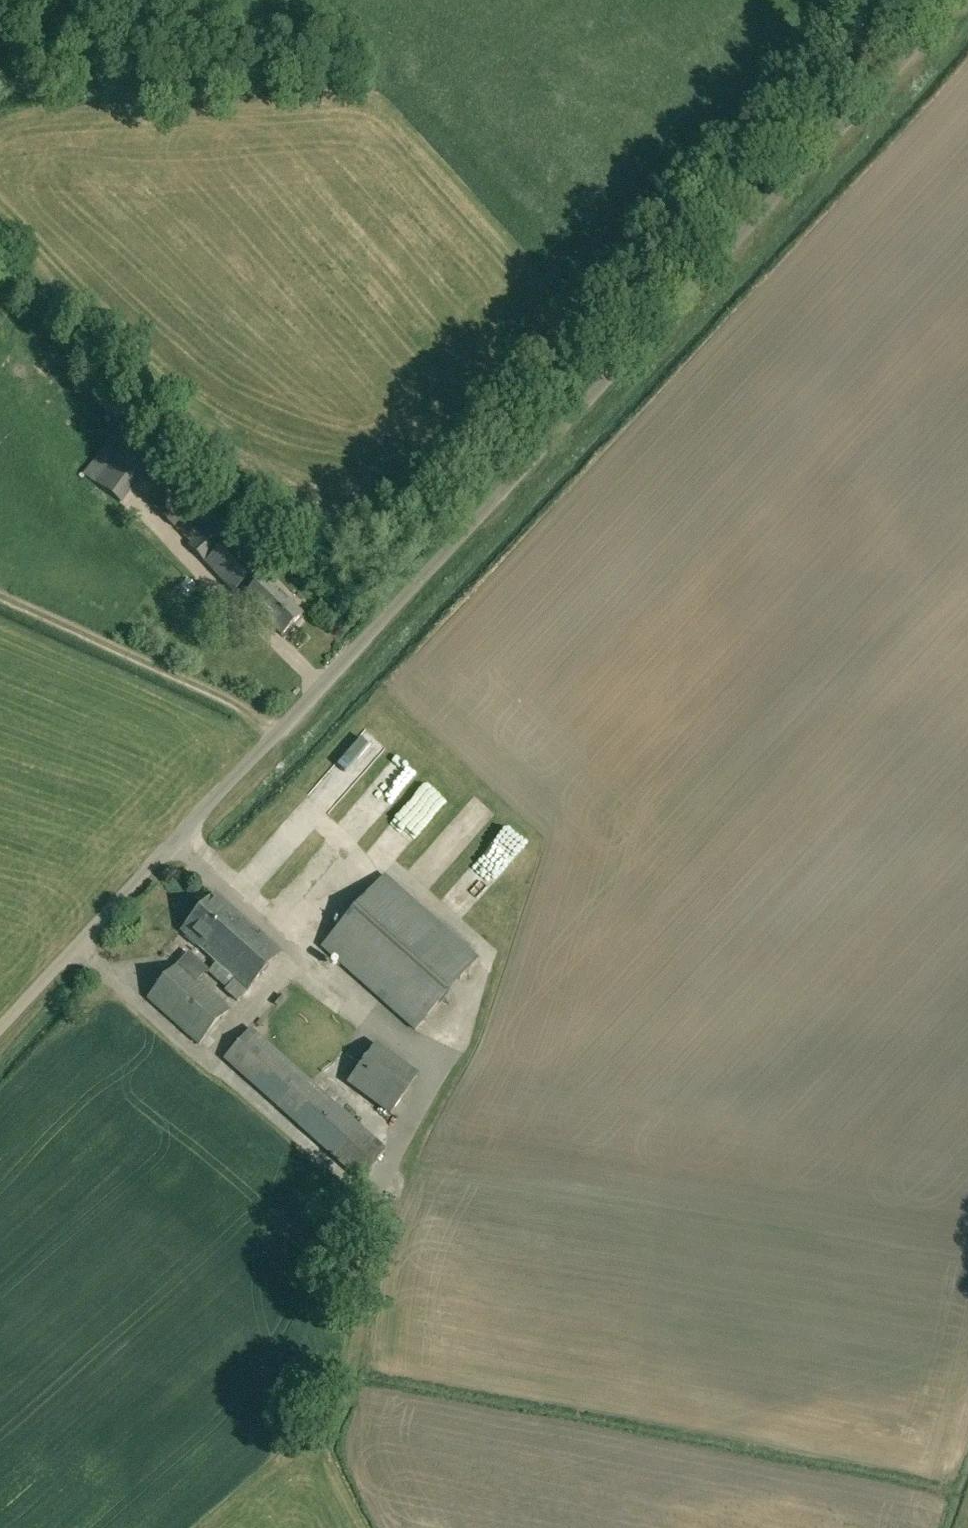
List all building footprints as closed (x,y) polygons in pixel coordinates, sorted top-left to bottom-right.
[(118,428),(83,475),(122,503),(161,450),(133,429),(128,436),(118,428)] [(148,501),(173,527),(201,501),(178,473),(148,501)] [(232,593),(260,567),(232,538),(234,536),(203,503),(176,529),(189,543),(188,544),(232,593)] [(281,636),(301,615),(264,577),(246,594),(260,609),(257,612),(281,636)] [(400,854),(414,846),(406,832),(409,830),(408,828),(391,839),(400,854)] [(321,947),(414,1030),(477,960),(383,876),(321,947)] [(235,979),(225,990),(237,1001),(280,953),(214,894),(181,931),(235,979)] [(198,1044),(229,1011),(178,965),(147,998),(198,1044)] [(386,1149),(251,1028),(223,1059),(358,1180),(386,1149)] [(390,1115),(404,1095),(362,1062),(346,1083),(390,1115)]
